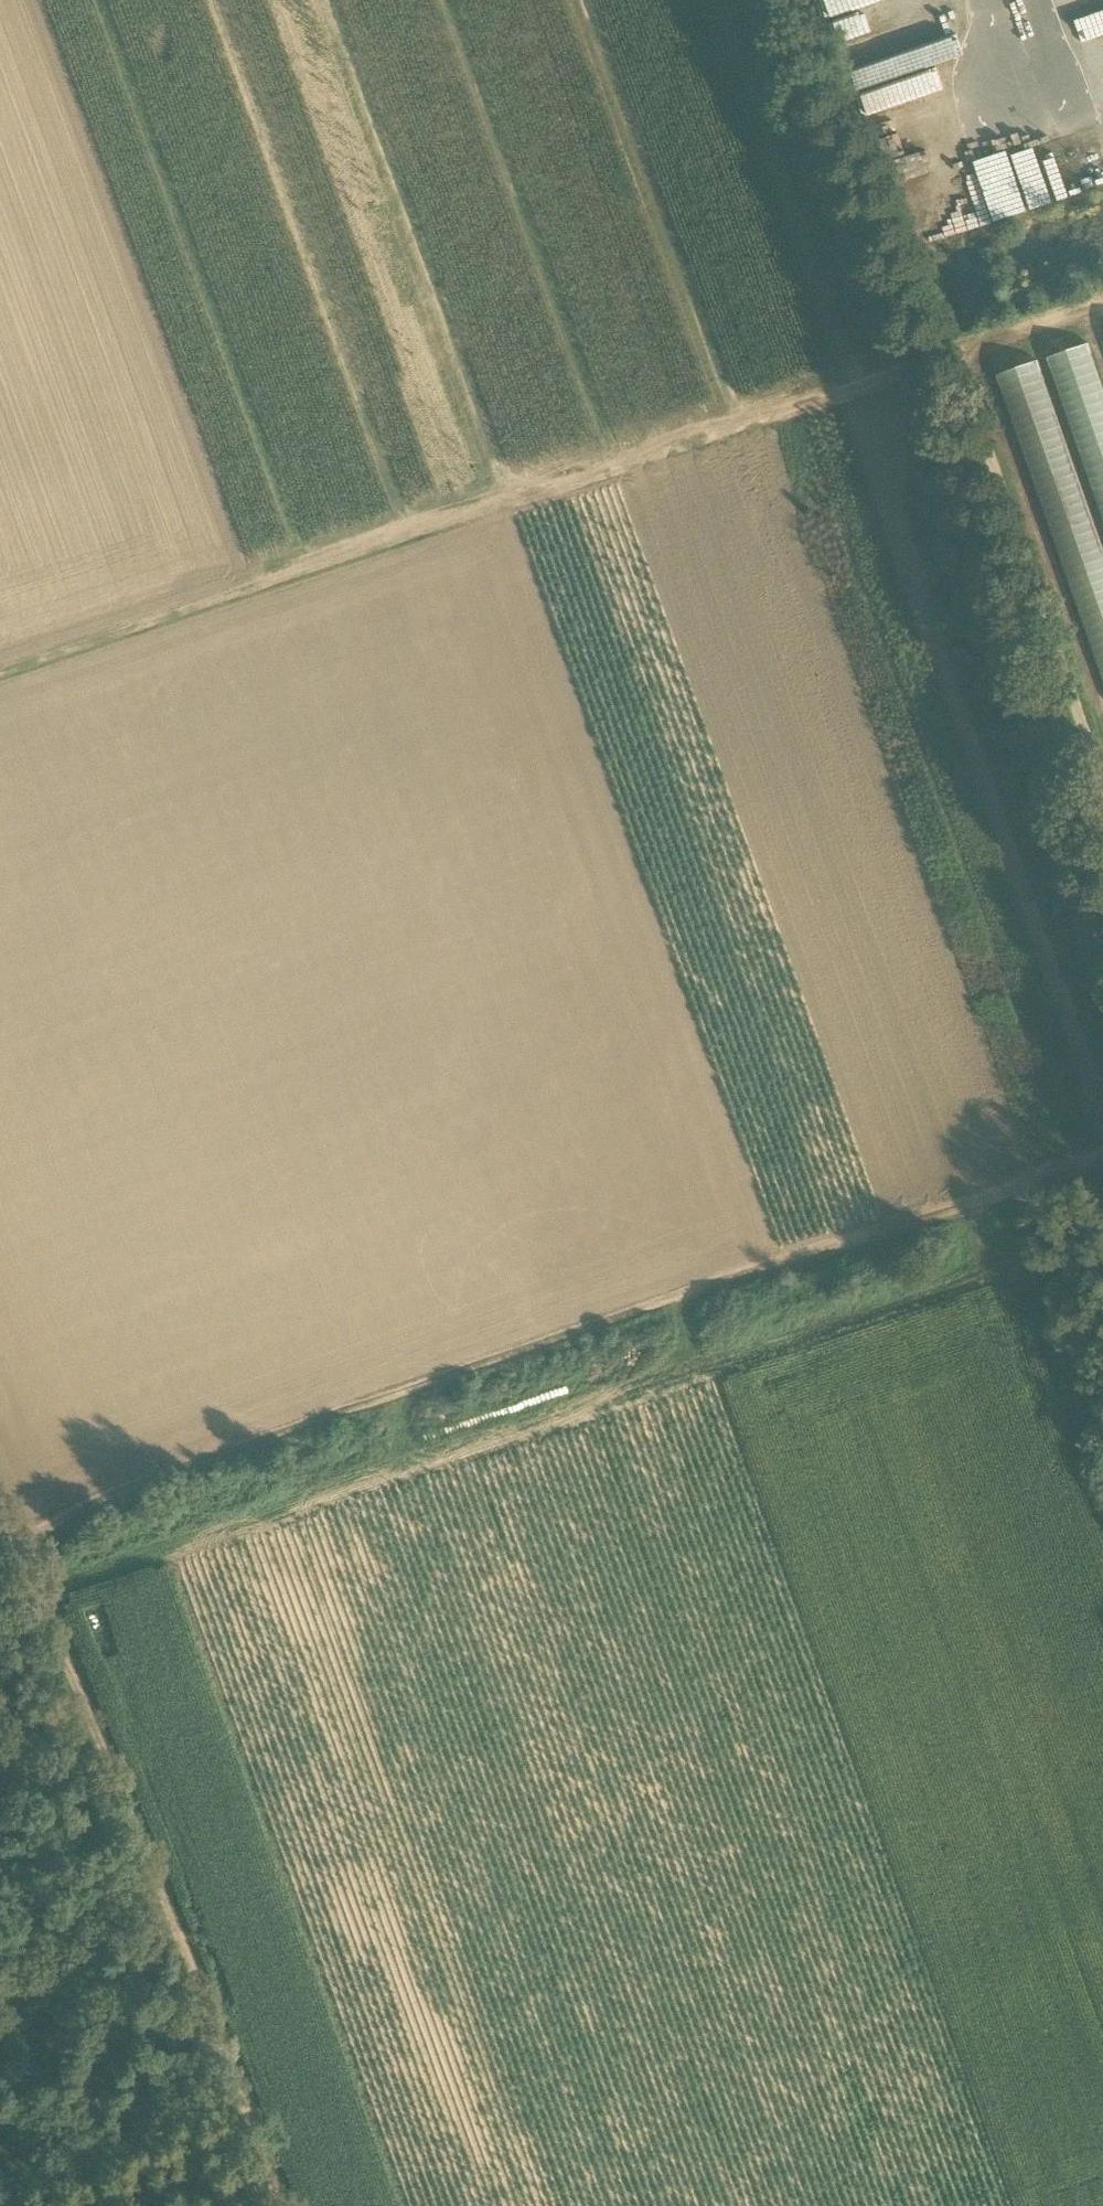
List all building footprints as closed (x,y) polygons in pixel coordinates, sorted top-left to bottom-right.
[(1097,341),(1055,353),(1102,523),(1102,362),(1097,341)] [(1039,358),(998,372),(1102,694),(1102,555),(1039,358)]
